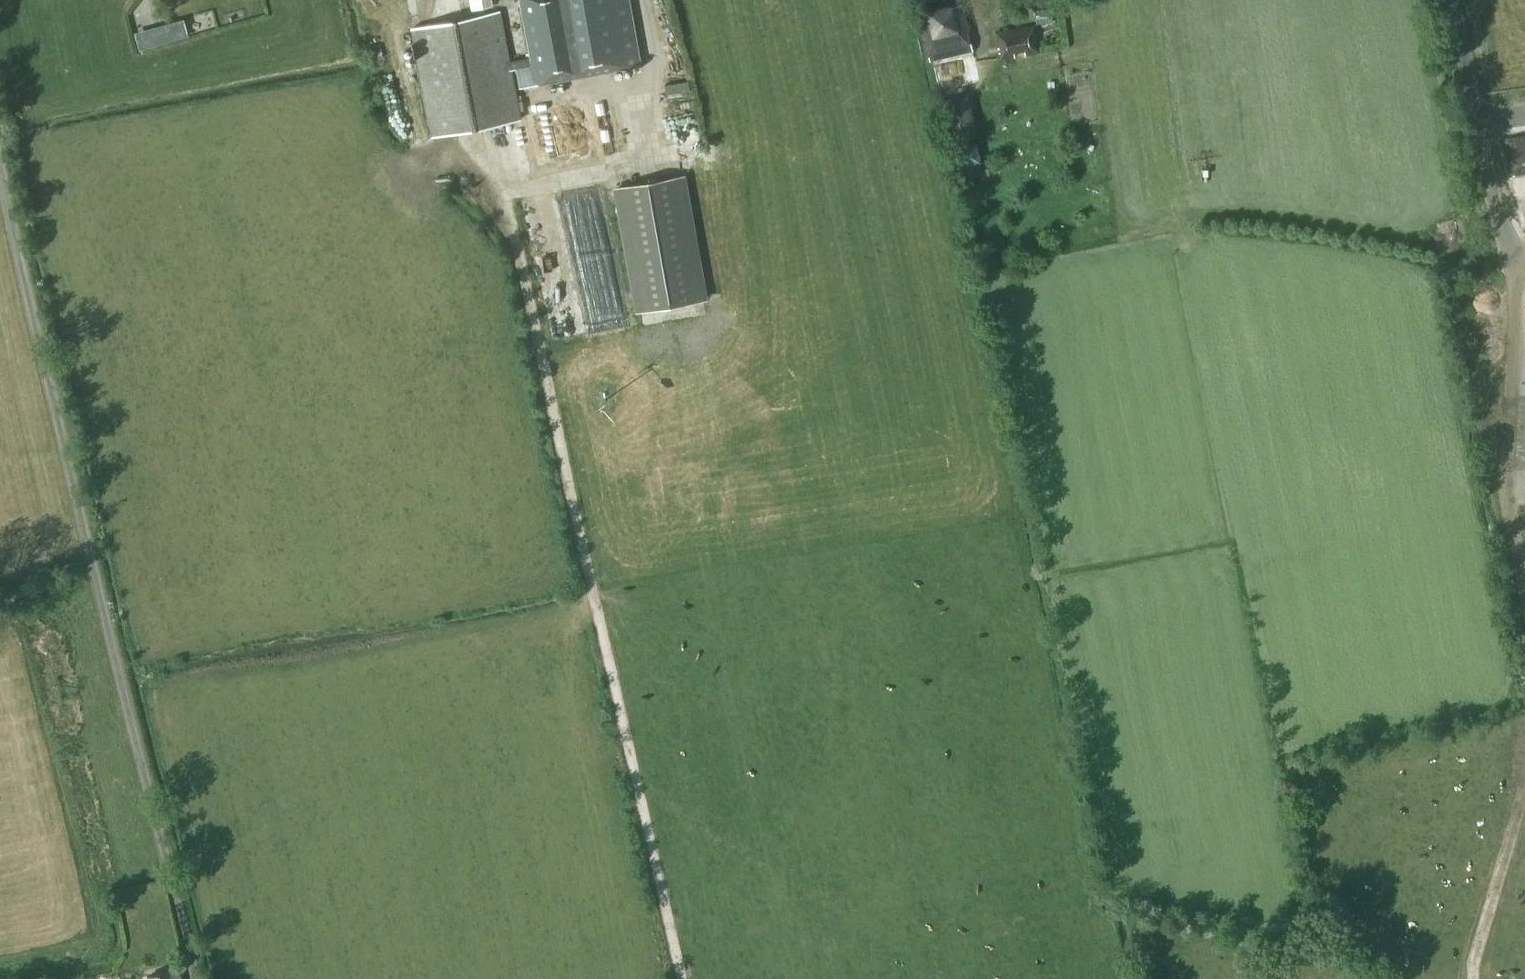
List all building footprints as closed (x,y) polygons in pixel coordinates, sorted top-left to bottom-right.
[(520,86),(642,63),(630,0),(522,0),(532,56),(515,59),(517,68),(520,86)] [(973,51),(963,2),(920,11),(931,60),(973,51)] [(512,69),(517,68),(515,59),(510,60),(501,10),(412,27),(432,135),(521,119),(512,69)] [(184,15),(134,29),(139,48),(189,34),(184,15)] [(1032,28),(1000,33),(1003,48),(1005,48),(1006,53),(1016,52),(1016,55),(1036,52),(1032,28)] [(976,123),(969,92),(944,98),(954,142),(977,136),(974,124),(976,123)] [(1098,92),(1093,92),(1094,99),(1075,99),(1075,122),(1099,121),(1098,92)] [(687,118),(696,117),(692,93),(683,95),(687,118)] [(665,124),(669,145),(701,139),(697,118),(665,124)] [(709,299),(686,174),(614,187),(636,312),(709,299)] [(180,968),(148,975),(149,978),(183,978),(180,968)]
